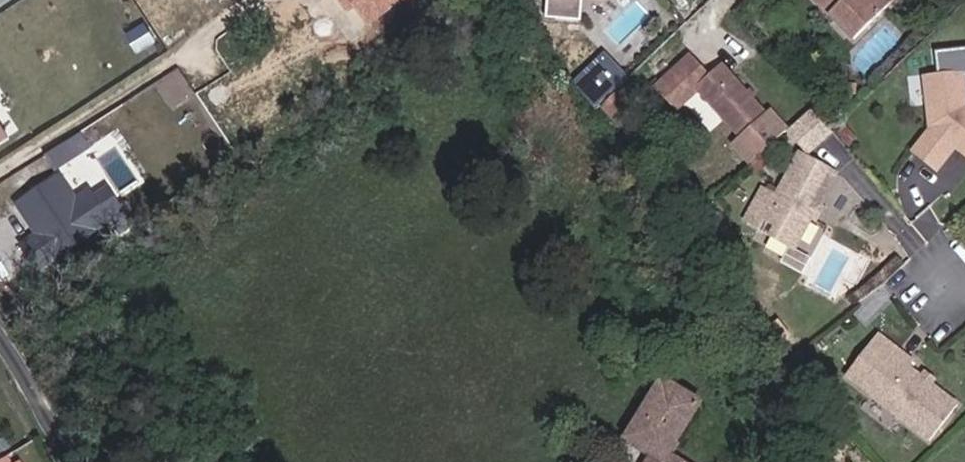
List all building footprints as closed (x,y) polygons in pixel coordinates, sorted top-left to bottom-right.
[(345,6),(353,2),(366,19),(392,0),(340,0),(345,6)] [(859,38),(897,0),(821,0),(859,38)] [(696,54),(662,90),(684,110),(703,90),(717,74),(696,54)] [(717,74),(703,90),(751,134),(775,108),(727,64),(717,74)] [(930,75),(935,129),(916,152),(942,171),(964,151),(964,73),(930,75)] [(812,154),(834,134),(813,110),(790,130),(812,154)] [(838,170),(800,152),(779,197),(765,190),(751,223),(765,229),(769,221),(781,227),(776,237),(800,249),(838,170)] [(42,235),(27,246),(44,271),(115,220),(112,215),(124,205),(112,187),(99,196),(94,190),(81,199),(64,176),(21,206),(39,224),(36,226),(42,235)] [(904,348),(872,390),(938,440),(964,405),(964,404),(938,384),(943,379),(933,371),(929,376),(916,367),(921,361),(904,348)] [(668,378),(630,441),(656,457),(653,461),(686,461),(675,455),(707,400),(668,378)]
